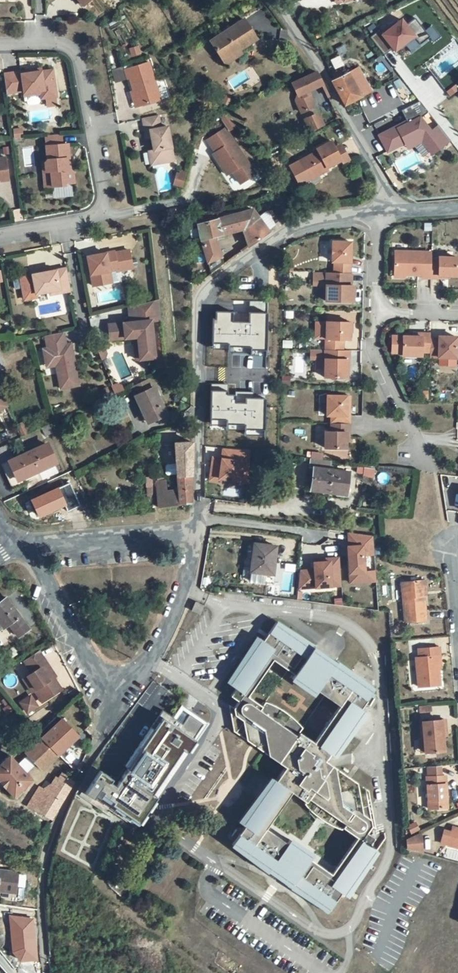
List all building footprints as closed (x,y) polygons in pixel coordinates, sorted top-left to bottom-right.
[(16,15),(17,0),(0,0),(0,15),(16,15)] [(70,1),(73,5),(71,7),(72,10),(83,23),(100,9),(93,0),(67,0),(70,1)] [(379,32),(370,39),(384,57),(393,50),(395,52),(399,49),(404,45),(406,47),(415,40),(420,46),(430,38),(415,19),(406,27),(401,21),(382,36),(379,32)] [(244,35),(211,57),(220,71),(236,61),(238,65),(256,53),(244,35)] [(415,40),(406,47),(411,54),(421,47),(420,46),(415,40)] [(332,79),(329,81),(343,105),(368,91),(355,68),(341,76),(339,72),(330,77),(332,79)] [(312,75),(278,90),(284,102),(289,99),(308,131),(322,125),(312,105),(325,98),(312,75)] [(147,80),(124,88),(126,97),(129,96),(138,124),(160,117),(147,80)] [(44,86),(7,91),(10,110),(27,108),(27,110),(44,110),(45,115),(48,115),(60,113),(56,87),(45,88),(44,86)] [(420,102),(408,108),(439,147),(441,145),(443,147),(451,141),(420,102)] [(408,108),(402,112),(409,125),(403,128),(402,125),(380,136),(389,153),(406,144),(407,146),(418,140),(418,139),(419,138),(431,153),(439,147),(408,108)] [(231,127),(224,131),(233,145),(239,141),(231,127)] [(156,132),(141,136),(150,182),(173,178),(172,174),(166,144),(159,145),(156,132)] [(316,151),(298,163),(309,180),(340,160),(329,141),(315,150),(316,151)] [(256,187),(223,144),(206,157),(215,169),(213,170),(228,190),(233,186),(242,198),(256,187)] [(65,150),(49,152),(51,175),(49,178),(47,178),(49,203),(70,201),(69,199),(78,198),(77,187),(74,185),(69,185),(69,181),(71,181),(71,174),(73,174),(72,159),(66,160),(65,150)] [(173,183),(182,185),(185,172),(176,170),(173,183)] [(0,175),(0,197),(5,196),(5,197),(13,196),(9,174),(0,175)] [(192,224),(206,276),(216,268),(209,238),(239,230),(242,247),(262,230),(261,228),(266,223),(260,209),(252,216),(247,209),(192,224)] [(334,261),(334,273),(350,273),(350,242),(332,242),(332,262),(334,261)] [(394,251),(394,274),(421,275),(422,277),(430,277),(430,263),(431,252),(394,251)] [(137,258),(109,263),(115,294),(130,291),(128,279),(140,277),(141,278),(156,276),(153,257),(138,259),(137,258)] [(430,263),(430,277),(438,278),(438,275),(446,276),(456,276),(456,257),(438,257),(438,263),(430,263)] [(325,301),(353,302),(353,286),(351,286),(351,273),(350,273),(334,273),(326,272),(325,301)] [(37,293),(25,295),(29,316),(41,314),(41,310),(53,308),(54,311),(75,307),(71,285),(53,289),(52,285),(44,286),(45,290),(37,292),(37,293)] [(164,317),(138,323),(139,340),(115,342),(116,357),(141,355),(142,378),(161,376),(157,338),(166,338),(164,317)] [(326,322),(325,350),(342,350),(342,340),(348,340),(348,337),(349,332),(350,333),(351,323),(326,322)] [(402,336),(402,356),(421,356),(421,352),(429,352),(429,339),(429,334),(421,334),(421,337),(412,337),(402,336)] [(429,352),(429,357),(455,358),(456,337),(438,337),(438,339),(429,339),(429,352)] [(68,350),(47,354),(50,366),(45,366),(49,385),(58,383),(62,403),(80,399),(75,371),(77,370),(75,361),(71,362),(68,350)] [(325,350),(324,377),(346,378),(347,368),(347,360),(349,360),(349,351),(342,350),(325,350)] [(113,374),(110,367),(104,370),(108,380),(111,379),(113,374)] [(130,385),(132,391),(152,386),(150,380),(130,385)] [(331,424),(349,424),(349,416),(346,416),(347,396),(327,396),(327,416),(331,416),(331,424)] [(123,403),(119,405),(122,413),(129,409),(127,405),(123,403)] [(150,404),(134,410),(148,446),(166,439),(156,412),(154,414),(150,404)] [(325,448),(346,449),(346,441),(346,433),(349,433),(349,424),(331,424),(331,432),(325,432),(325,438),(325,448)] [(210,455),(208,479),(247,482),(249,449),(221,447),(220,456),(210,455)] [(346,494),(348,472),(331,470),(332,461),(311,458),(310,468),(314,468),(311,490),(346,494)] [(154,500),(155,527),(189,523),(192,462),(175,462),(173,510),(164,510),(163,499),(154,500)] [(0,486),(0,490),(9,510),(36,498),(33,491),(51,484),(43,467),(0,486)] [(374,469),(365,468),(364,476),(373,477),(374,469)] [(348,583),(376,582),(375,569),(365,570),(364,554),(373,554),(373,532),(346,533),(348,583)] [(277,546),(254,544),(250,572),(249,581),(275,584),(276,575),(273,575),(277,546)] [(374,547),(375,559),(380,558),(379,552),(384,551),(384,548),(384,546),(374,547)] [(299,589),(341,586),(339,557),(312,558),(312,568),(298,568),(299,589)] [(366,559),(366,569),(374,568),(373,559),(366,559)] [(422,581),(401,582),(406,623),(426,621),(422,581)] [(30,629),(7,598),(0,603),(0,623),(4,628),(9,625),(19,638),(30,629)] [(204,606),(196,602),(191,611),(200,615),(204,606)] [(272,778),(241,823),(245,826),(232,844),(270,871),(292,885),(330,911),(343,894),(346,896),(378,850),(370,845),(375,838),(368,833),(372,825),(371,818),(368,816),(363,790),(333,770),(327,771),(324,775),(317,771),(325,760),(329,753),(334,756),(349,733),(365,711),(361,708),(373,689),(351,674),(335,663),(314,648),(276,622),(263,641),(259,638),(228,683),(236,689),(231,696),(238,701),(234,709),(246,717),(249,742),(263,751),(286,767),(276,781),(272,778)] [(418,649),(419,657),(416,657),(418,687),(440,686),(438,655),(441,655),(440,648),(418,649)] [(47,663),(38,650),(24,660),(32,672),(24,678),(33,691),(36,689),(44,701),(61,689),(53,677),(44,664),(47,663)] [(55,675),(47,663),(44,664),(53,677),(55,675)] [(33,691),(24,678),(21,679),(31,693),(33,691)] [(44,701),(36,689),(33,691),(42,702),(44,701)] [(432,705),(418,707),(419,713),(432,712),(432,705)] [(182,724),(163,711),(124,766),(128,768),(116,786),(111,783),(113,780),(100,771),(85,793),(93,799),(96,796),(100,799),(102,795),(113,802),(111,805),(139,824),(157,797),(155,795),(185,752),(187,754),(196,741),(194,739),(204,724),(189,714),(182,724)] [(69,745),(79,736),(62,719),(52,728),(69,745)] [(445,720),(422,722),(424,753),(444,751),(443,733),(447,732),(445,720)] [(59,755),(69,745),(52,728),(42,738),(59,755)] [(42,771),(59,755),(42,738),(25,753),(42,771)] [(32,779),(10,755),(0,764),(0,782),(14,797),(32,779)] [(369,790),(325,760),(317,771),(324,775),(327,771),(333,770),(363,790),(368,816),(371,818),(372,825),(376,828),(369,790)] [(442,783),(442,776),(441,765),(428,767),(428,777),(427,777),(429,809),(448,808),(446,783),(442,783)] [(51,819),(75,782),(63,773),(56,783),(51,792),(44,788),(31,808),(51,819)] [(51,792),(56,783),(53,781),(52,783),(44,788),(51,792)] [(455,828),(450,847),(457,849),(457,829),(455,828)] [(420,833),(406,840),(406,848),(421,852),(420,833)] [(429,849),(428,853),(431,854),(431,855),(440,857),(441,852),(429,849)] [(19,873),(0,871),(0,891),(17,893),(19,873)]
